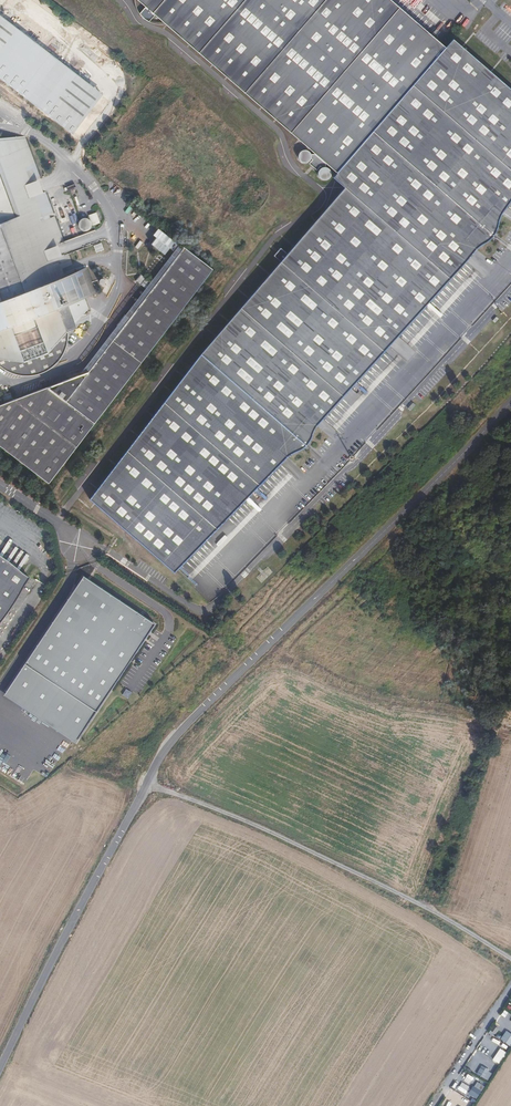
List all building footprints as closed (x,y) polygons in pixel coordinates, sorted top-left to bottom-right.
[(444,48),(389,0),(137,0),(145,7),(139,14),(143,18),(145,20),(149,22),(154,16),(314,154),(325,164),(335,173),(444,48)] [(104,95),(0,16),(0,74),(76,131),(104,95)] [(175,572),(289,456),(291,455),(299,451),(302,449),(306,445),(309,442),(310,439),(314,430),(317,425),(466,261),(476,249),(482,244),(487,241),(490,239),(492,236),(495,231),(497,227),(499,219),(501,214),(510,200),(510,89),(453,39),(444,48),(335,173),(332,178),(344,188),(287,254),(281,248),(274,256),(281,261),(201,353),(91,498),(175,572)] [(0,149),(0,356),(17,349),(8,325),(34,316),(43,340),(76,328),(74,321),(67,304),(84,298),(95,293),(86,267),(74,272),(74,270),(63,274),(61,268),(71,264),(54,217),(50,218),(49,215),(53,214),(24,137),(17,143),(0,149)] [(300,151),(298,153),(297,155),(297,157),(297,159),(298,161),(299,162),(301,163),(303,163),(305,163),(306,163),(308,161),(310,159),(310,157),(310,155),(309,154),(308,152),(306,151),(304,150),(302,150),(300,151)] [(325,164),(314,154),(310,155),(310,157),(310,159),(311,160),(319,167),(321,168),(322,168),(324,168),(325,164)] [(311,160),(308,164),(316,171),(319,167),(311,160)] [(327,180),(328,179),(329,177),(330,175),(330,173),(330,172),(329,170),(327,169),(326,168),(324,168),(322,168),(321,168),(318,170),(317,173),(317,175),(318,177),(319,179),(320,180),(323,181),(325,180),(327,180)] [(56,214),(65,240),(79,235),(76,226),(71,228),(69,221),(71,220),(66,204),(54,208),(56,214)] [(82,230),(100,223),(97,214),(78,220),(82,230)] [(88,371),(83,378),(78,375),(62,381),(54,391),(47,387),(45,388),(0,404),(0,446),(48,483),(212,269),(184,247),(129,318),(125,315),(116,325),(121,329),(88,371)] [(88,309),(84,298),(67,304),(74,321),(88,309)] [(70,330),(43,340),(34,316),(8,325),(17,349),(0,356),(0,366),(2,368),(8,370),(13,372),(16,373),(21,374),(27,374),(32,373),(35,373),(41,371),(43,370),(48,367),(53,364),(55,362),(59,358),(62,354),(65,349),(67,344),(68,341),(69,338),(69,335),(70,330)] [(62,381),(47,387),(54,391),(62,381)] [(30,578),(0,558),(0,623),(30,578)] [(256,578),(262,583),(273,572),(267,566),(256,578)] [(97,713),(155,625),(84,576),(25,664),(97,713)] [(76,744),(97,713),(25,664),(4,696),(76,744)] [(133,694),(127,690),(124,696),(129,699),(133,694)]
